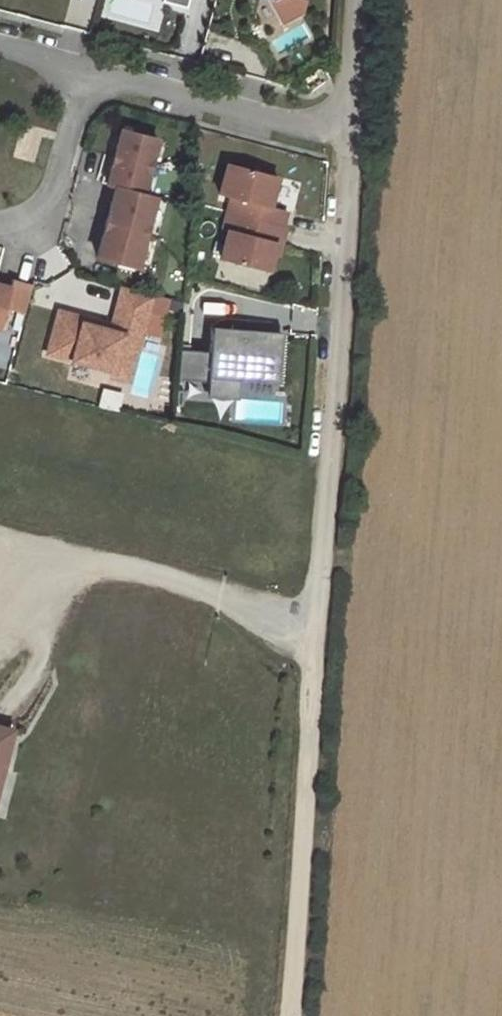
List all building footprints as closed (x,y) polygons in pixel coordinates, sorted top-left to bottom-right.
[(271,4),(282,23),(301,12),(304,0),(272,0),(271,4)] [(156,139),(121,130),(107,184),(115,187),(97,257),(135,267),(154,197),(142,194),(156,139)] [(277,176),(227,163),(219,193),(231,197),(223,228),(227,229),(220,258),(268,270),(276,242),(281,244),(285,227),(282,226),(286,211),(269,206),(277,176)] [(32,285),(11,280),(9,288),(0,286),(0,326),(5,309),(24,314),(32,285)] [(122,287),(117,303),(147,311),(152,295),(122,287)] [(147,311),(117,303),(111,325),(110,331),(83,323),(84,318),(58,311),(47,354),(112,371),(111,376),(129,381),(147,311)] [(111,325),(84,318),(83,323),(110,331),(111,325)] [(210,353),(180,351),(178,381),(233,385),(234,376),(278,379),(281,333),(243,331),(243,333),(232,332),(232,330),(212,329),(210,353)]
